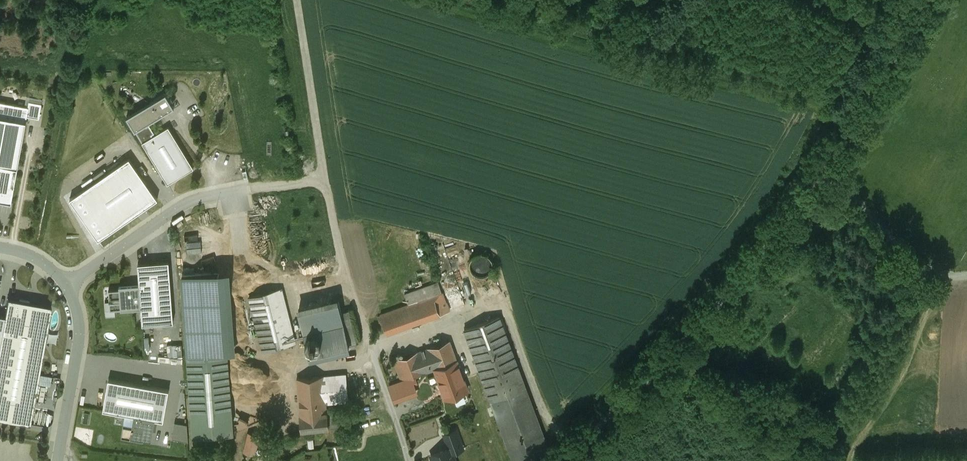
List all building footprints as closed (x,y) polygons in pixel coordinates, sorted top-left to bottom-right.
[(166,93),(127,116),(135,130),(146,124),(174,106),(166,93)] [(15,204),(34,110),(0,103),(0,201),(15,204)] [(146,124),(135,130),(142,142),(153,135),(146,124)] [(153,135),(142,142),(168,184),(194,168),(169,126),(153,135)] [(156,201),(127,161),(70,203),(99,243),(156,201)] [(486,253),(480,252),(473,254),(469,261),(470,269),(474,274),(481,276),(488,273),(492,267),(492,261),(490,256),(486,253)] [(144,324),(174,322),(169,256),(138,259),(140,284),(142,305),(144,324)] [(219,271),(182,273),(188,353),(189,353),(225,350),(219,272),(219,271)] [(230,271),(219,272),(225,350),(236,349),(230,271)] [(403,292),(407,305),(441,293),(436,281),(403,292)] [(140,284),(110,287),(112,308),(142,305),(140,284)] [(281,287),(248,294),(260,350),(293,343),(281,287)] [(407,305),(381,314),(386,332),(447,310),(441,293),(407,305)] [(8,297),(5,315),(0,341),(0,418),(30,423),(51,305),(8,297)] [(337,297),(298,307),(311,359),(350,349),(349,345),(341,312),(337,297)] [(341,312),(349,345),(358,342),(350,309),(341,312)] [(498,315),(463,327),(491,401),(526,389),(498,315)] [(433,363),(455,356),(450,339),(418,350),(425,371),(435,368),(433,363)] [(402,379),(425,371),(418,350),(395,358),(402,379)] [(188,353),(187,354),(193,434),(232,431),(227,351),(189,353),(188,353)] [(455,356),(433,363),(435,368),(445,397),(467,389),(455,356)] [(345,373),(296,377),(299,413),(325,412),(325,407),(325,402),(347,401),(345,373)] [(163,420),(169,389),(109,378),(103,409),(135,415),(156,419),(163,420)] [(491,401),(512,460),(535,460),(533,455),(548,449),(526,389),(491,401)] [(338,407),(325,407),(325,412),(299,413),(300,430),(338,428),(338,407)] [(156,419),(135,415),(130,439),(143,441),(144,438),(152,439),(156,419)] [(187,424),(175,422),(172,439),(188,442),(187,424)] [(450,448),(452,453),(464,449),(457,429),(443,434),(448,449),(450,448)] [(260,434),(248,431),(243,451),(254,454),(260,434)] [(432,455),(434,460),(455,460),(452,453),(450,448),(448,449),(432,455)]
